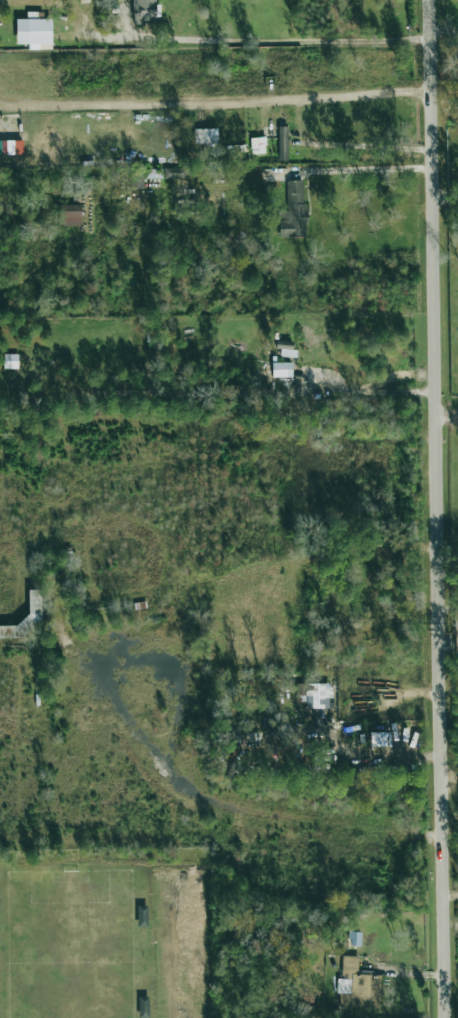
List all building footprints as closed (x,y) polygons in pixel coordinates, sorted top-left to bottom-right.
[(155,0),(132,0),(133,20),(156,19),(155,0)] [(15,44),(28,44),(28,50),(51,50),(51,19),(16,19),(15,44)] [(278,161),(288,161),(287,127),(277,127),(278,161)] [(217,143),(216,129),(193,130),(194,144),(217,143)] [(266,153),(264,137),(249,139),(251,154),(266,153)] [(0,141),(0,155),(22,155),(22,141),(0,141)] [(181,178),(181,168),(164,168),(164,179),(181,178)] [(287,211),(278,211),(279,238),(306,237),(304,180),(286,181),(287,211)] [(59,227),(81,225),(80,204),(58,206),(59,227)] [(3,368),(17,368),(18,354),(4,354),(3,368)] [(292,377),(291,362),(272,363),(272,377),(292,377)] [(305,709),(329,708),(329,684),(305,684),(305,709)] [(370,746),(390,746),(390,732),(371,732),(370,746)] [(137,927),(147,927),(146,906),(137,906),(137,927)] [(358,957),(342,956),(342,979),(337,979),(337,994),(352,994),(352,1007),(380,1008),(380,975),(358,975),(358,957)]
